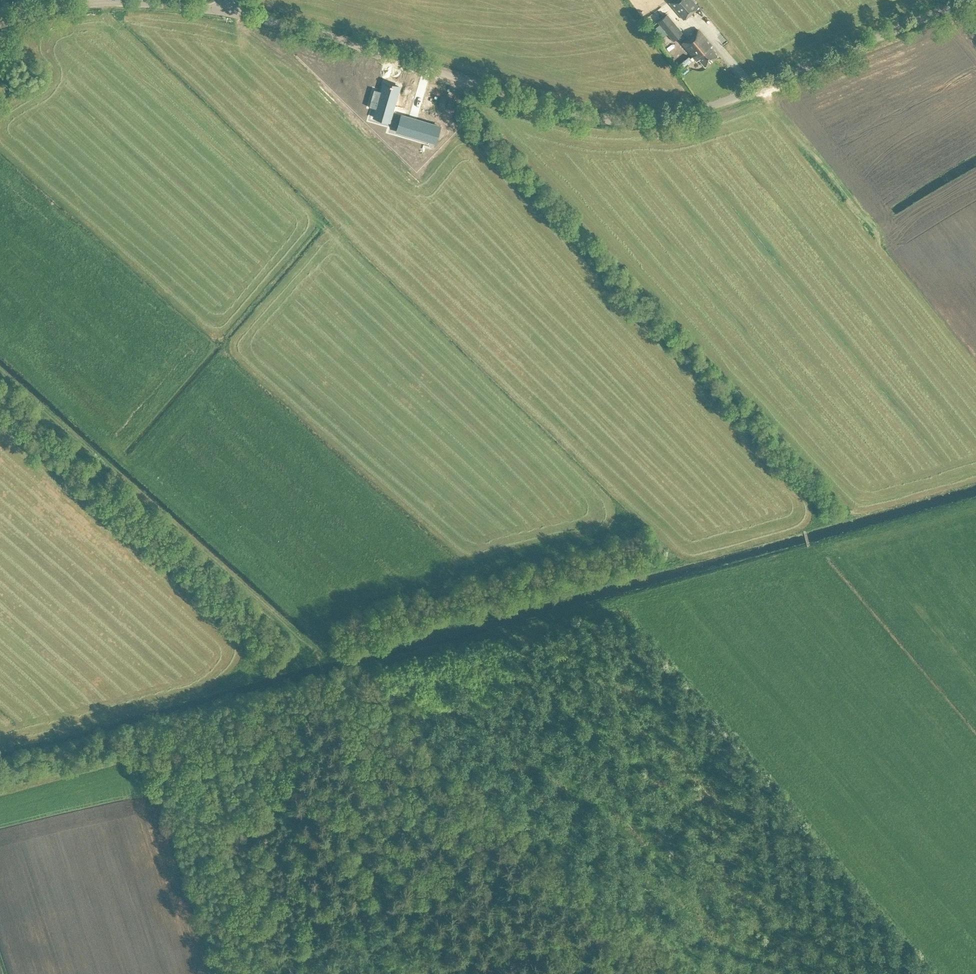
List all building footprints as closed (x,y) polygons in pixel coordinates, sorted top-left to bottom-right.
[(698,7),(692,0),(672,0),(669,2),(684,19),(698,7)] [(682,33),(667,14),(657,21),(673,41),(682,33)] [(681,43),(696,61),(699,59),(704,66),(717,55),(710,47),(712,45),(698,29),(681,43)] [(689,56),(678,65),(681,69),(692,60),(689,56)] [(384,83),(381,91),(378,101),(375,100),(371,99),(372,98),(371,97),(369,106),(376,108),(374,117),(380,118),(380,119),(382,120),(383,119),(389,121),(399,88),(398,88),(399,86),(398,86),(398,87),(392,86),(393,85),(390,85),(385,84),(385,82),(384,83)] [(435,142),(435,141),(430,139),(434,126),(439,127),(440,126),(401,115),(401,116),(397,129),(397,130),(435,142)]
